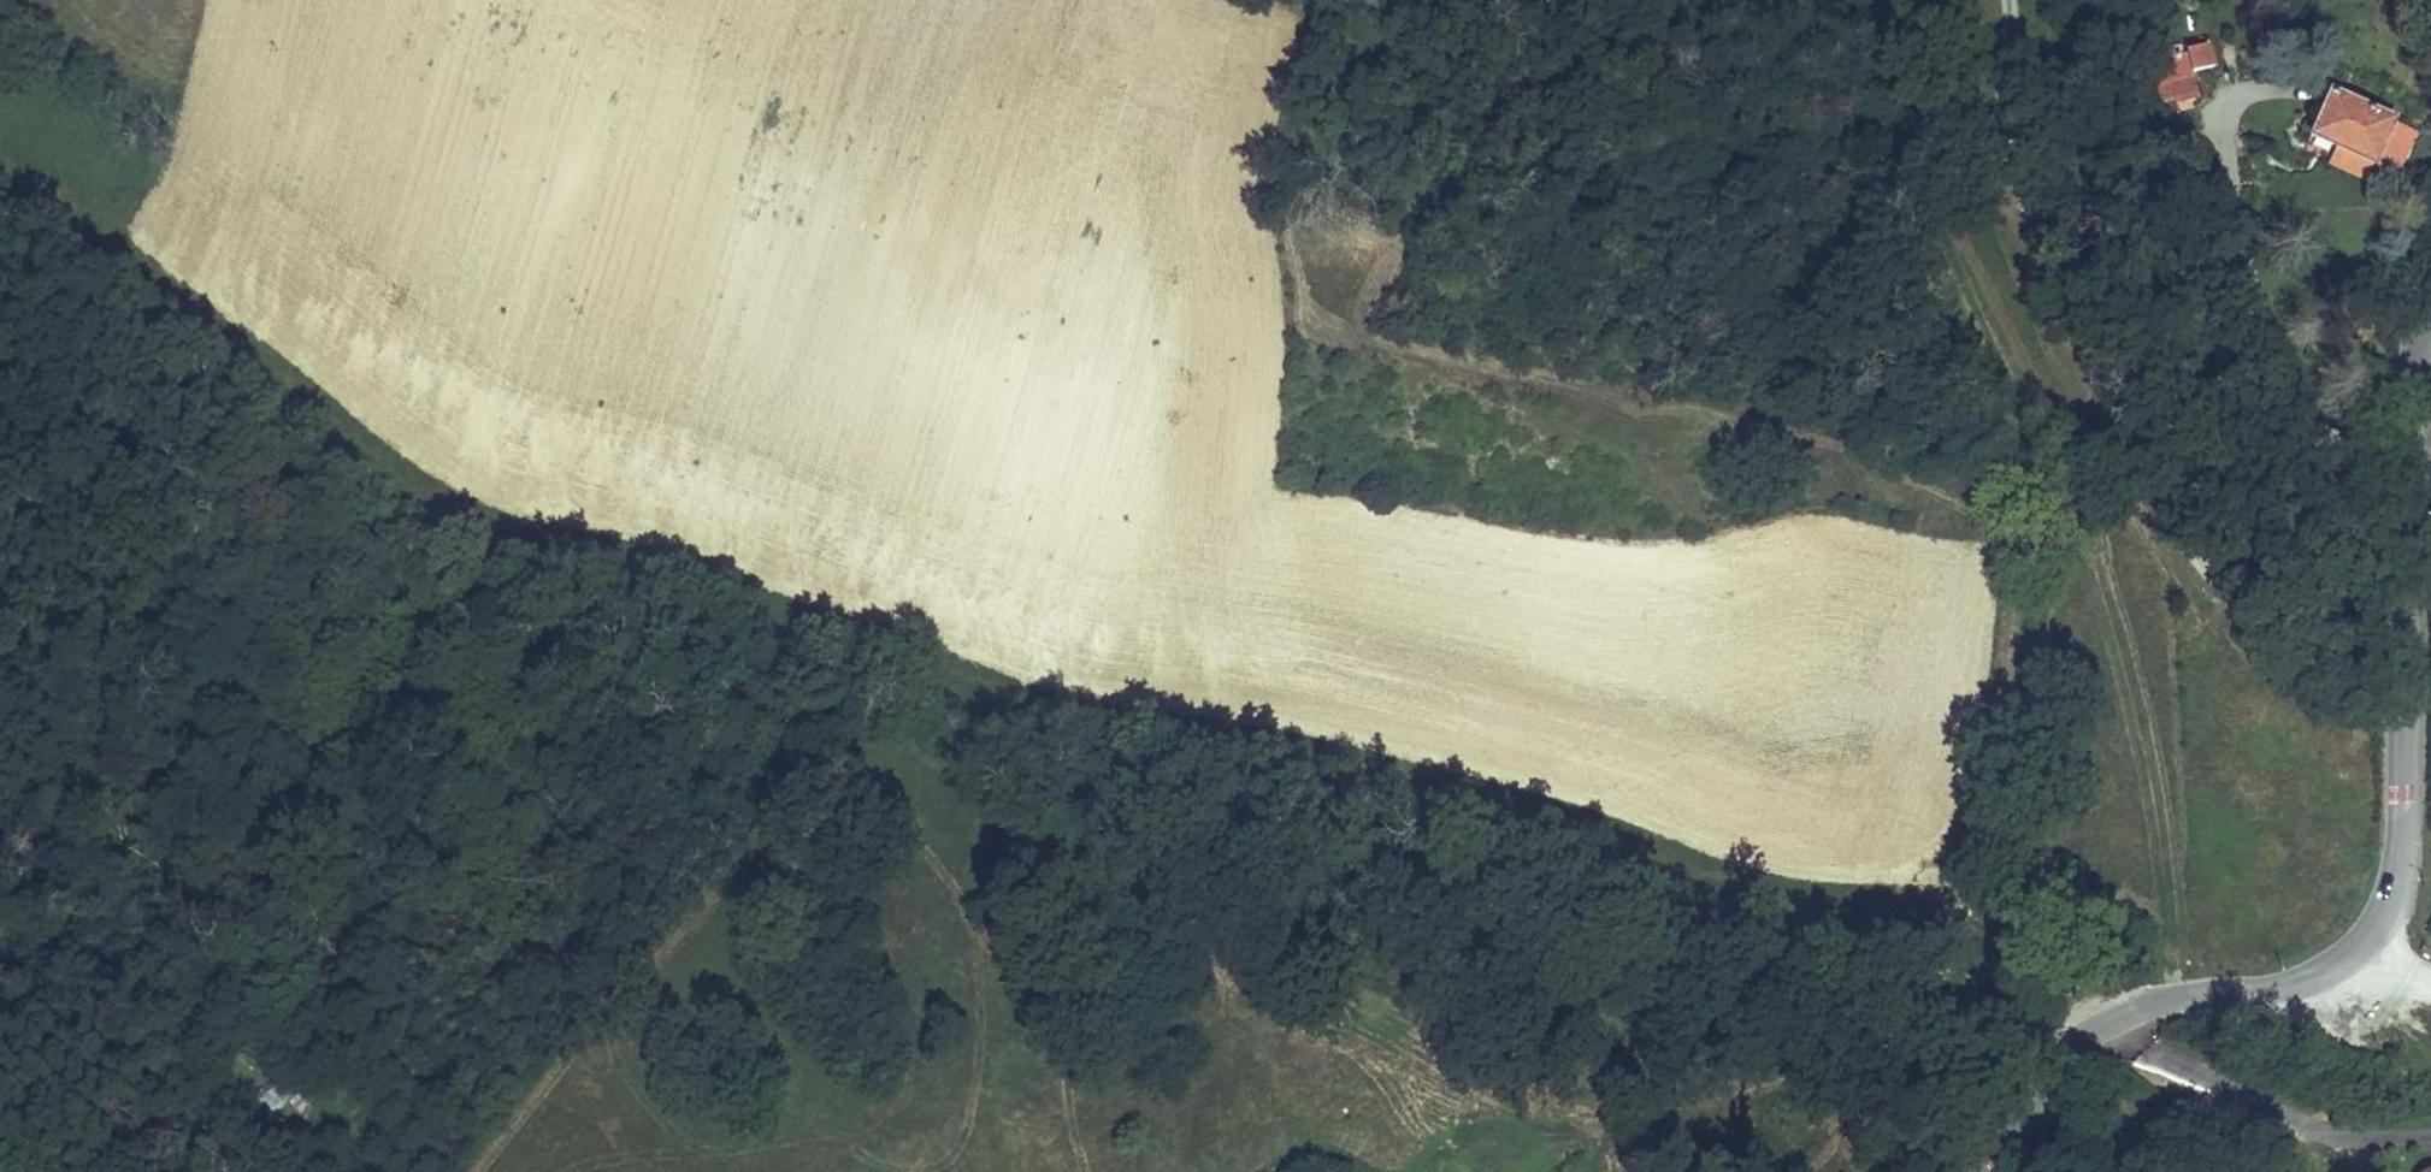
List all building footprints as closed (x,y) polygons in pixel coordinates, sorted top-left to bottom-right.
[(2167,67),(2158,69),(2165,102),(2199,95),(2192,71),(2215,65),(2209,43),(2187,49),(2187,52),(2165,58),(2167,67)] [(2158,69),(2157,70),(2160,81),(2150,83),(2155,104),(2165,102),(2158,69)] [(2393,118),(2331,90),(2311,135),(2339,147),(2374,163),(2376,158),(2391,165),(2399,168),(2415,133),(2391,122),(2393,118)] [(2376,158),(2374,163),(2339,147),(2332,163),(2383,185),(2391,165),(2376,158)] [(2429,1160),(2426,1163),(2423,1166),(2421,1170),(2421,1171),(2430,1171),(2430,1160),(2429,1160)]
